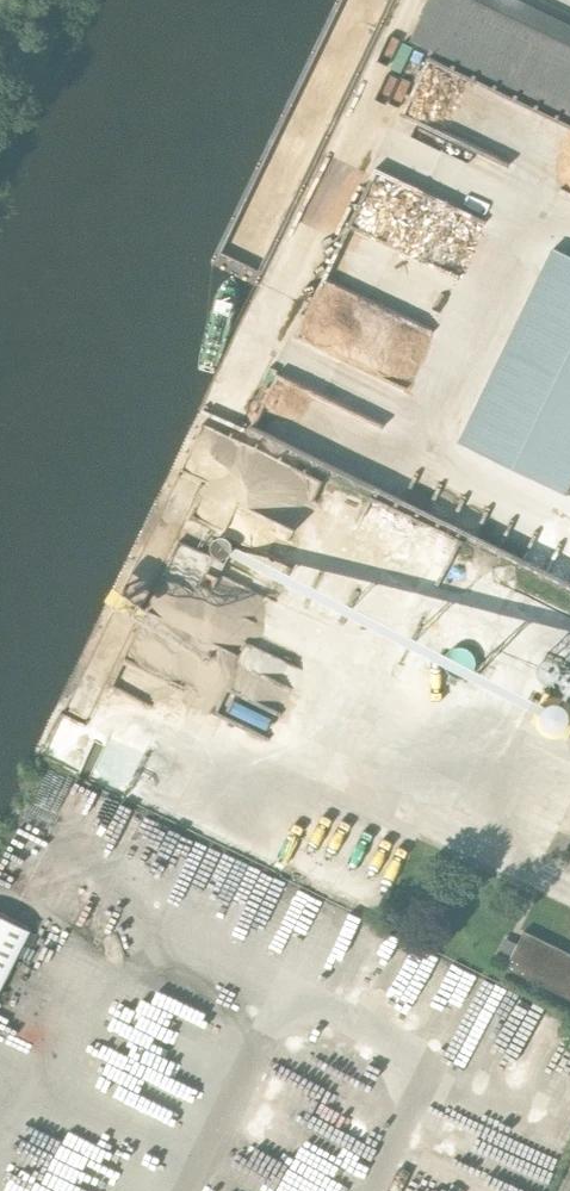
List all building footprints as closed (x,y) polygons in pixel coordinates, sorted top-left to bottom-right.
[(566,495),(569,486),(569,256),(553,248),(459,443),(566,495)] [(339,303),(338,325),(378,326),(379,300),(359,299),(359,303),(339,303)] [(238,504),(246,531),(261,526),(265,511),(276,513),(289,510),(294,511),(289,531),(272,527),(277,542),(293,537),(301,504),(311,501),(317,476),(296,471),(314,466),(261,454),(259,463),(284,470),(281,482),(240,494),(238,504)] [(527,712),(562,728),(569,710),(569,696),(541,682),(536,694),(531,704),(527,712)] [(309,843),(295,873),(381,914),(395,884),(309,843)] [(27,930),(0,919),(0,994),(27,930)] [(523,931),(517,946),(506,968),(569,999),(569,953),(523,931)]
